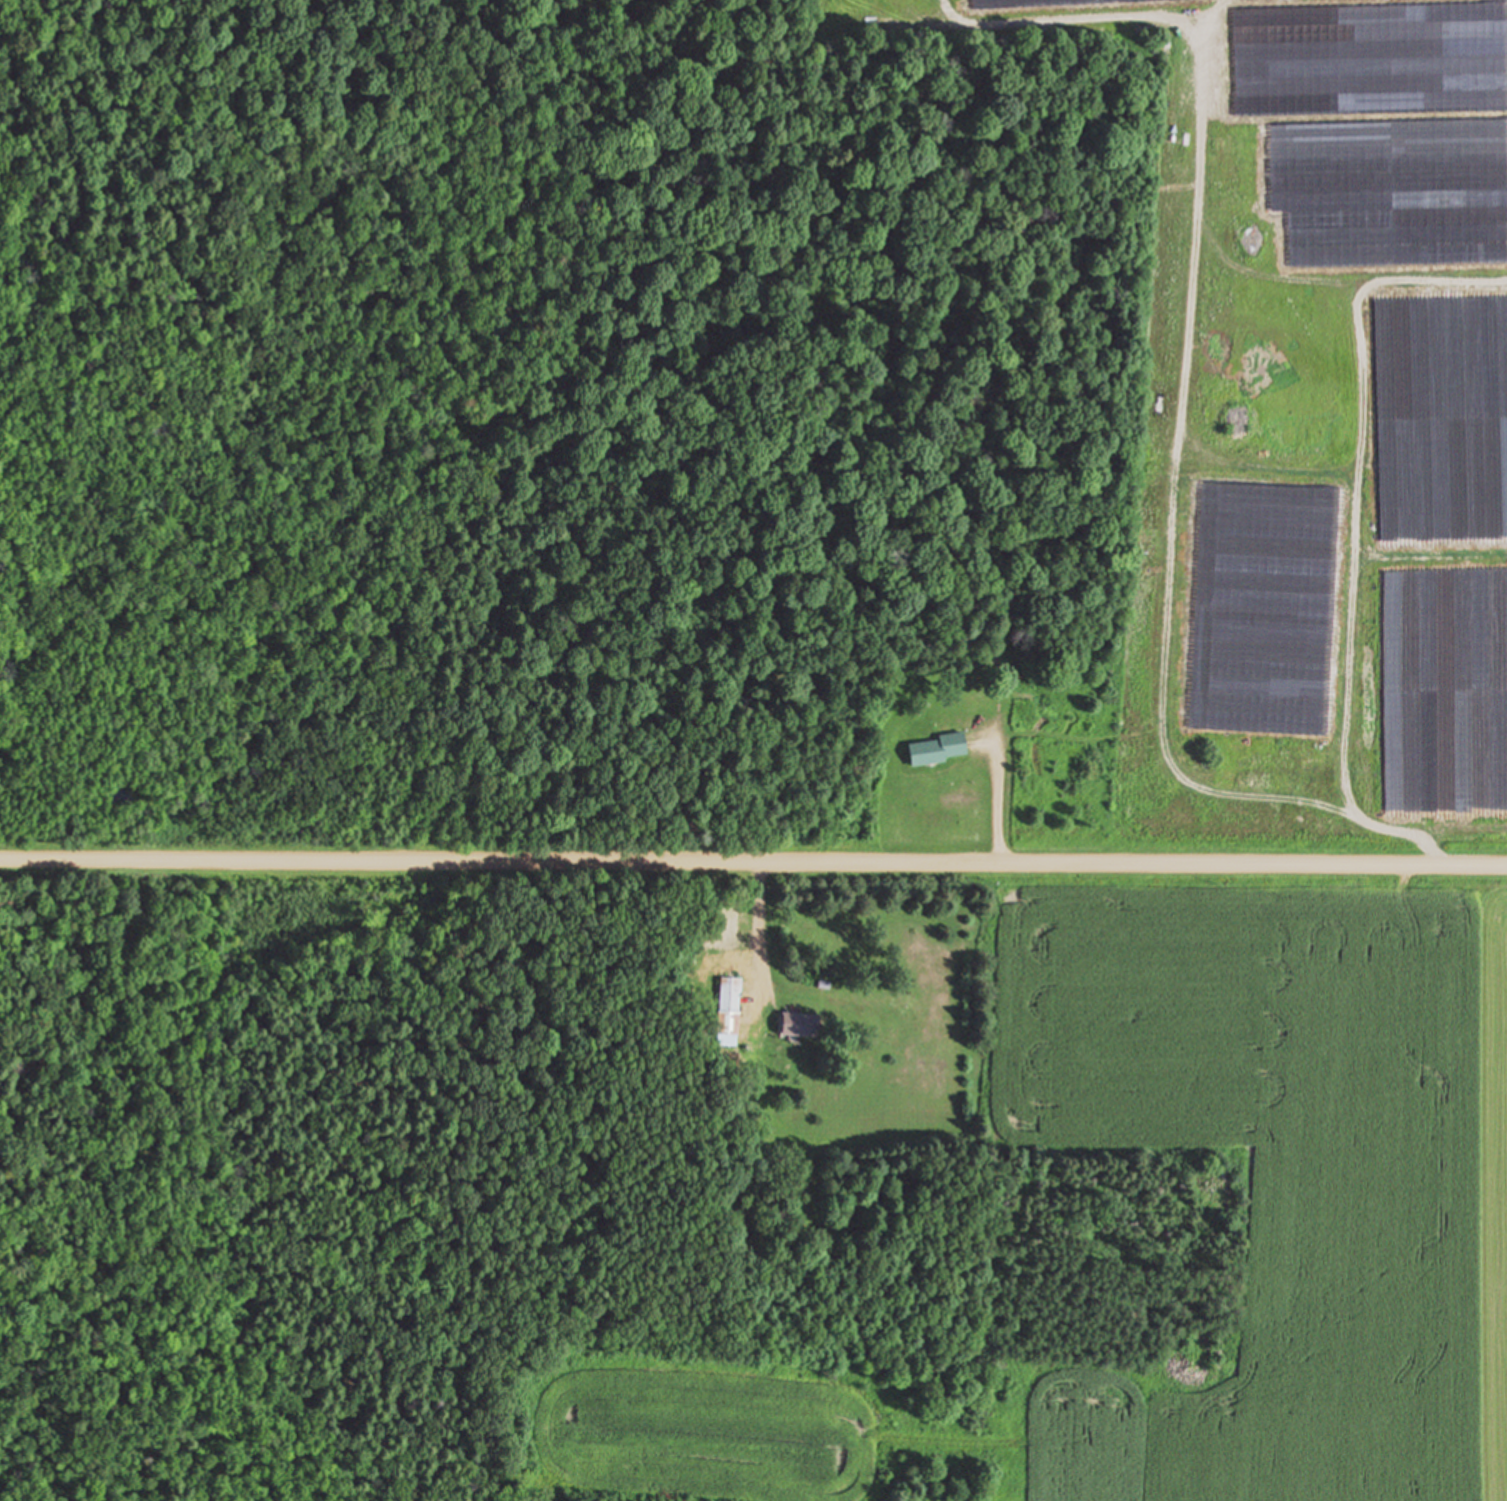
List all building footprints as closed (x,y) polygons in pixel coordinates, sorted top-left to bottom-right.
[(903,745),(906,765),(962,759),(959,733),(934,736),(934,741),(903,745)] [(716,982),(715,1045),(736,1045),(737,983),(716,982)]
